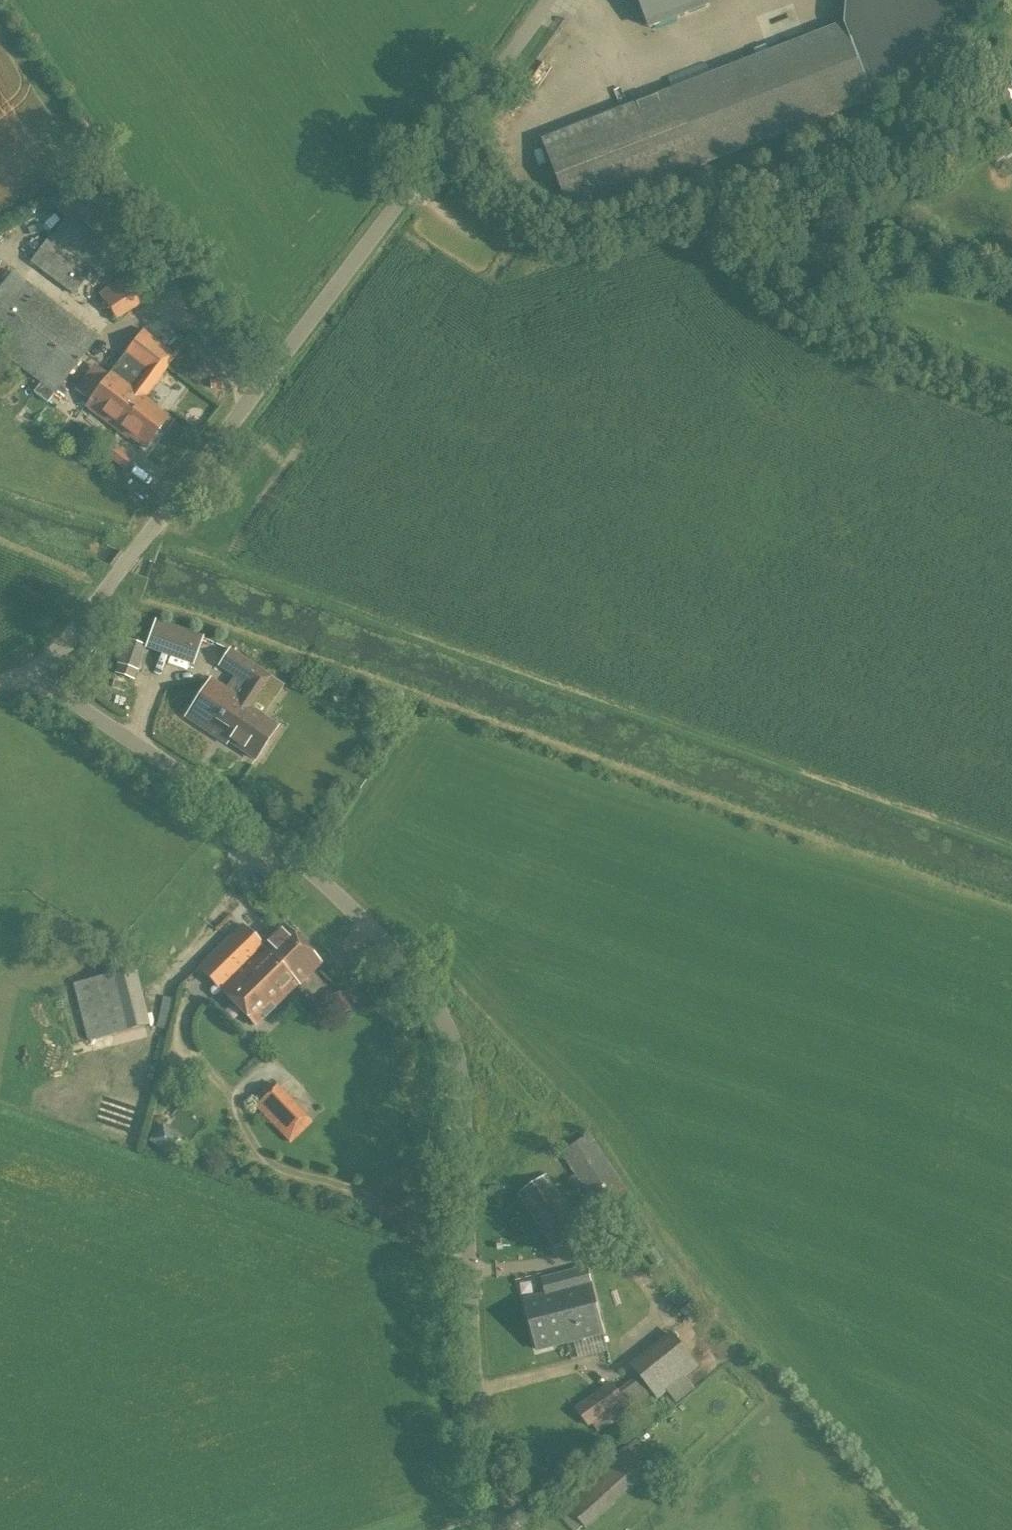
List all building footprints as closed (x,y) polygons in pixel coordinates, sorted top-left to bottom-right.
[(845,23),(675,89),(544,141),(573,215),(874,98),(958,20),(950,0),(847,0),(845,23)] [(652,22),(710,0),(643,0),(652,22)] [(73,294),(97,262),(90,256),(91,255),(55,228),(30,262),(73,294)] [(143,263),(137,253),(117,264),(123,276),(98,292),(116,320),(168,285),(151,258),(143,263)] [(40,381),(32,392),(46,402),(54,392),(56,393),(97,337),(13,273),(0,290),(0,351),(40,381)] [(143,398),(143,399),(176,355),(142,329),(85,406),(118,431),(143,398)] [(168,417),(143,399),(143,398),(118,431),(120,429),(145,447),(168,417)] [(118,448),(109,442),(102,453),(109,459),(109,460),(123,471),(132,459),(118,448)] [(191,665),(202,636),(155,619),(145,648),(191,665)] [(273,695),(281,684),(271,677),(272,676),(229,647),(216,666),(232,677),(223,690),(209,680),(184,718),(217,740),(220,737),(254,760),(277,726),(251,708),(264,689),(273,695)] [(267,959),(295,987),(320,963),(282,924),(261,944),(242,923),(220,945),(242,968),(252,958),(258,964),(260,961),(263,964),(267,959)] [(255,1027),(295,987),(267,959),(263,964),(260,961),(258,964),(252,958),(242,968),(220,945),(197,967),(255,1027)] [(113,1035),(147,1027),(143,1011),(114,1018),(107,993),(137,986),(133,970),(76,984),(90,1041),(113,1035)] [(275,1087),(270,1082),(253,1097),(258,1102),(254,1106),(289,1143),(312,1122),(308,1118),(277,1085),(275,1087)] [(168,1153),(181,1134),(165,1123),(152,1141),(168,1153)] [(590,1226),(632,1198),(590,1134),(560,1153),(587,1194),(575,1202),(590,1226)] [(554,1248),(583,1229),(546,1174),(524,1190),(551,1229),(544,1233),(554,1248)] [(562,1327),(566,1343),(604,1333),(591,1283),(590,1283),(586,1268),(569,1273),(572,1283),(566,1284),(567,1290),(565,1291),(567,1299),(563,1301),(565,1312),(569,1311),(571,1319),(565,1321),(566,1326),(562,1327)] [(538,1350),(566,1343),(562,1327),(566,1326),(565,1321),(571,1319),(569,1311),(565,1312),(563,1301),(567,1299),(565,1291),(567,1290),(566,1284),(572,1283),(569,1273),(553,1277),(557,1291),(525,1300),(538,1350)] [(662,1397),(670,1391),(678,1402),(697,1388),(689,1377),(705,1364),(679,1330),(636,1363),(662,1397)] [(631,1395),(641,1388),(634,1378),(618,1390),(612,1381),(575,1407),(589,1426),(592,1424),(598,1432),(637,1403),(631,1395)] [(656,1464),(636,1439),(627,1447),(626,1446),(563,1503),(586,1528),(648,1472),(648,1471),(656,1464)]
